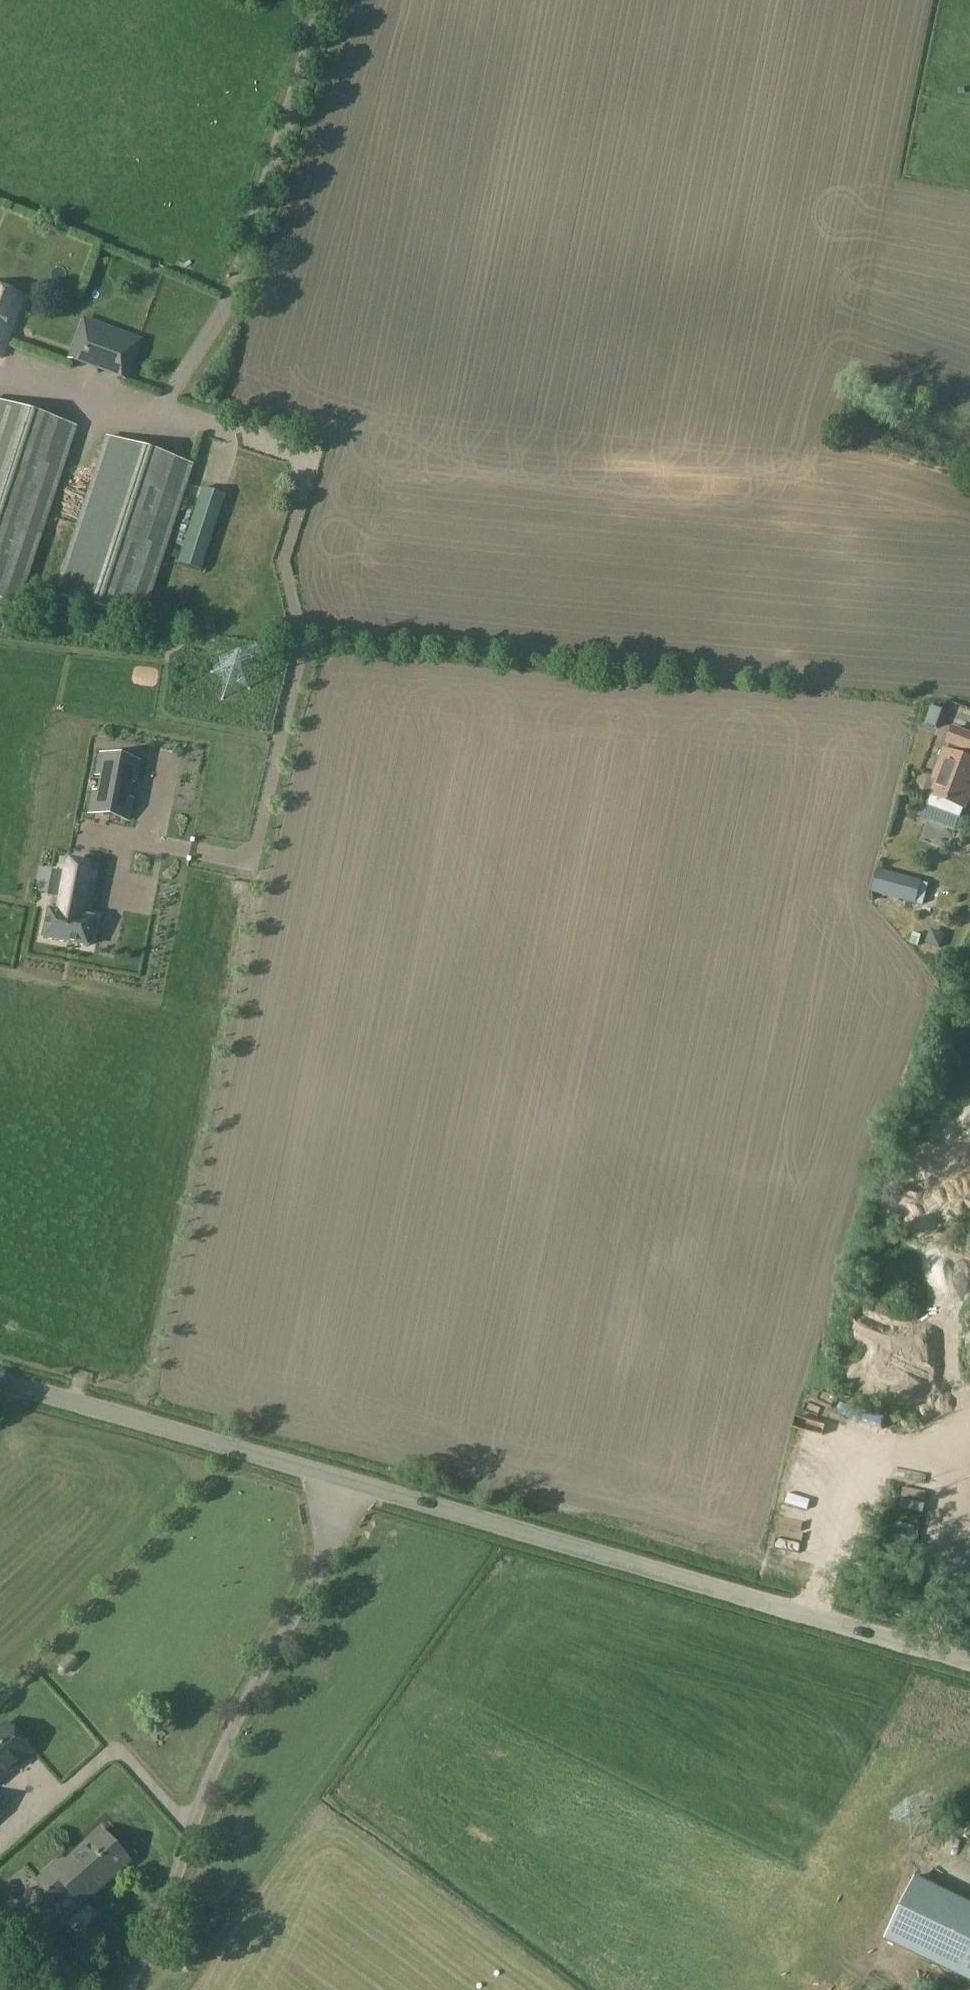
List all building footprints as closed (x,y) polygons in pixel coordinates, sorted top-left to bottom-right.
[(1,356),(23,296),(0,288),(0,355),(1,356)] [(142,339),(84,318),(69,357),(127,378),(142,339)] [(8,609),(16,612),(77,429),(0,404),(0,607),(8,609)] [(54,602),(102,618),(141,631),(196,469),(108,440),(54,602)] [(931,706),(925,724),(936,729),(943,711),(931,706)] [(952,727),(946,746),(949,747),(969,754),(969,733),(952,727)] [(930,798),(928,807),(929,807),(925,818),(955,829),(959,819),(960,819),(963,811),(965,812),(969,798),(969,754),(949,747),(948,750),(943,748),(931,779),(935,781),(929,798),(930,798)] [(89,775),(86,790),(80,789),(75,811),(115,818),(126,759),(87,752),(83,773),(89,775)] [(50,911),(48,910),(42,939),(87,947),(92,919),(87,918),(95,876),(58,868),(50,911)] [(924,881),(876,868),(870,892),(918,904),(924,881)] [(940,949),(945,935),(931,930),(926,944),(940,949)] [(71,1655),(59,1667),(59,1671),(63,1674),(66,1674),(78,1662),(78,1659),(74,1655),(71,1655)] [(31,1752),(6,1723),(0,1728),(0,1780),(31,1752)] [(37,1882),(57,1904),(74,1888),(86,1901),(129,1862),(114,1844),(111,1847),(98,1832),(66,1862),(63,1858),(37,1882)] [(916,1881),(886,1940),(969,1982),(969,1907),(916,1881)]
